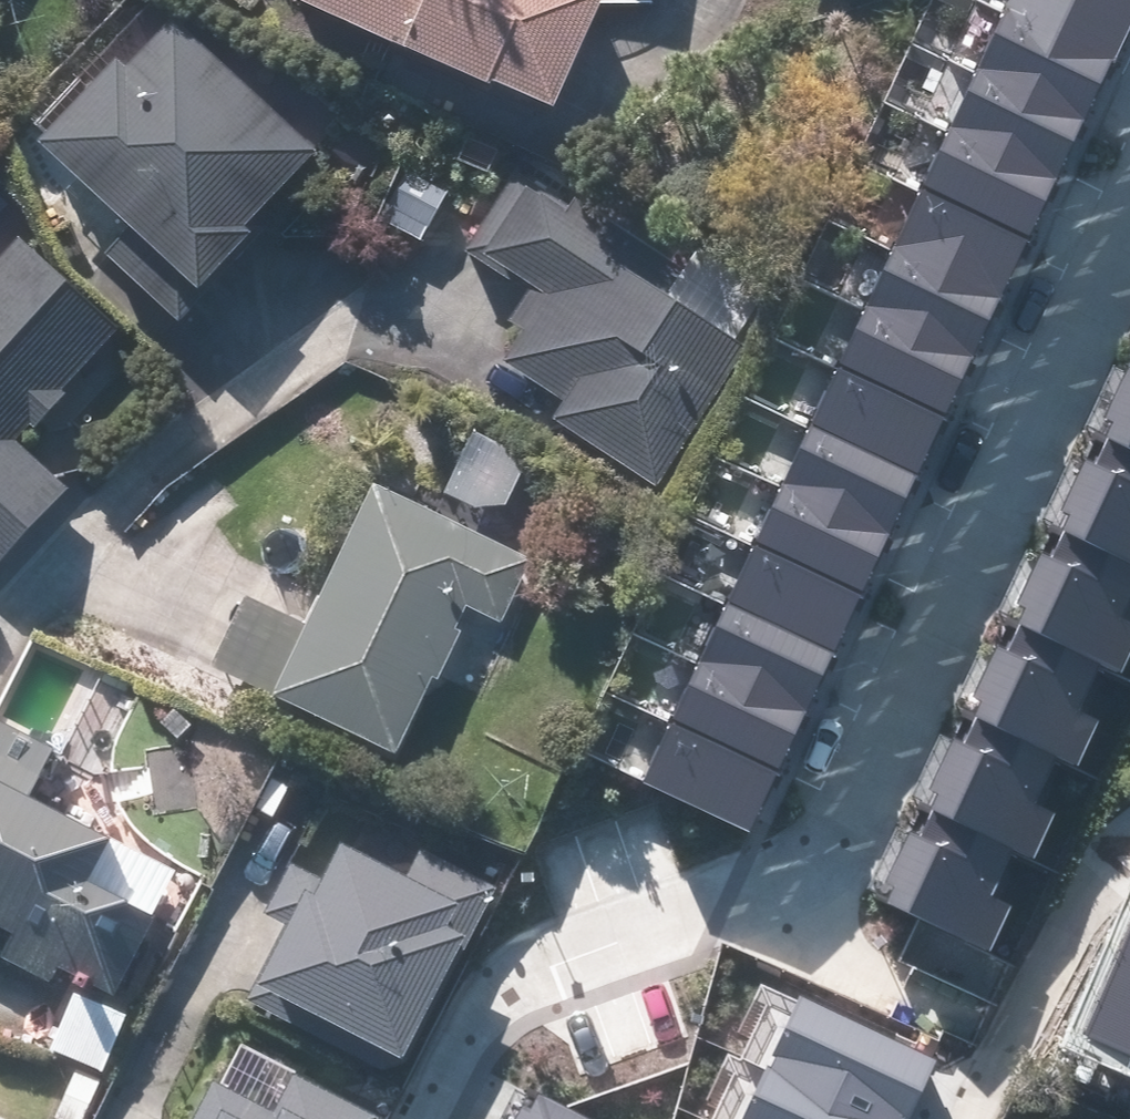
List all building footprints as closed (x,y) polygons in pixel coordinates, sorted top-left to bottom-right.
[(274,1),(549,119),(600,0),(274,0),(274,1)] [(1129,18),(1129,0),(1005,0),(1001,7),(1111,58),(1129,18)] [(1084,117),(1111,58),(1001,7),(974,66),(1084,117)] [(104,258),(180,328),(257,245),(244,233),(314,157),(155,11),(31,145),(126,233),(104,258)] [(1056,176),(1084,117),(974,66),(946,125),(1056,176)] [(1028,234),(1056,176),(946,125),(919,183),(1028,234)] [(681,269),(512,173),(467,253),(543,296),(501,369),(564,405),(550,428),(661,491),(741,350),(661,305),(681,269)] [(1001,293),(1028,234),(919,183),(891,242),(1001,293)] [(65,491),(15,444),(118,334),(17,239),(0,256),(0,560),(65,491)] [(973,352),(1001,293),(891,242),(863,301),(973,352)] [(946,411),(973,352),(863,301),(836,360),(946,411)] [(918,470),(946,411),(836,360),(808,419),(918,470)] [(1097,430),(1129,445),(1129,360),(1097,430)] [(891,528),(918,470),(808,419),(781,477),(891,528)] [(1097,430),(1053,524),(1129,559),(1129,445),(1097,430)] [(462,445),(436,496),(494,526),(520,475),(462,445)] [(863,587),(891,528),(781,477),(753,536),(863,587)] [(242,598),(207,673),(393,761),(462,615),(498,633),(533,560),(376,486),(308,629),(242,598)] [(1129,640),(1129,559),(1053,524),(1010,617),(1117,667),(1129,640)] [(835,646),(863,587),(753,536),(726,595),(835,646)] [(808,705),(835,646),(726,595),(698,654),(808,705)] [(1073,761),(1117,667),(1010,617),(966,711),(1073,761)] [(780,764),(808,705),(698,654),(670,713),(780,764)] [(1030,854),(1073,761),(966,711),(922,805),(1030,854)] [(753,822),(780,764),(670,713),(643,771),(753,822)] [(0,728),(0,964),(43,987),(50,974),(108,1005),(153,919),(90,886),(111,845),(27,800),(51,755),(0,728)] [(986,948),(1030,854),(922,805),(878,898),(986,948)] [(283,865),(258,914),(284,928),(249,993),(397,1071),(493,890),(424,853),(407,886),(338,849),(320,884),(283,865)] [(1084,1047),(1129,1065),(1129,931),(1084,1047)] [(947,1045),(797,974),(727,1118),(911,1118),(947,1045)] [(195,1118),(381,1118),(252,1055),(232,1095),(212,1085),(195,1118)] [(533,1079),(513,1118),(615,1118),(533,1079)]
